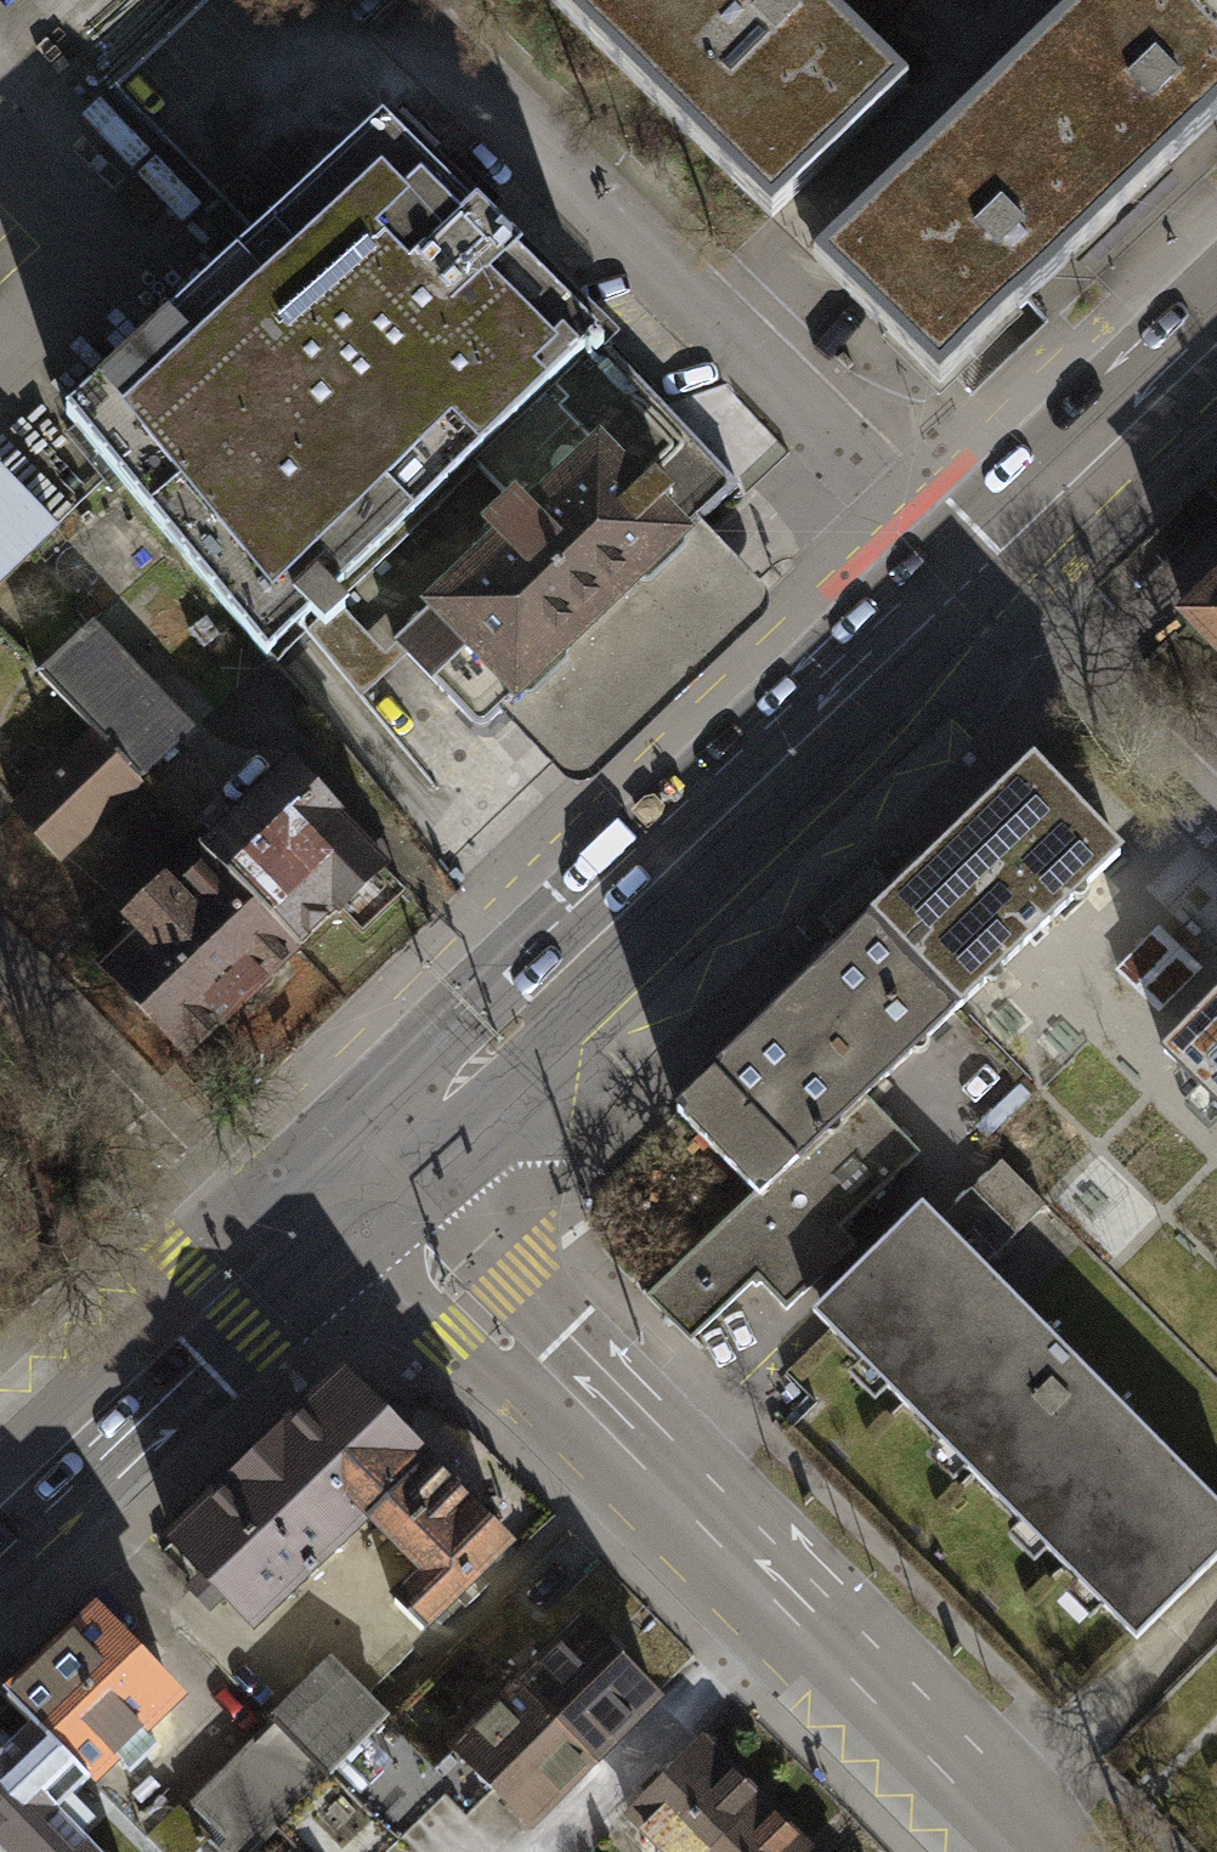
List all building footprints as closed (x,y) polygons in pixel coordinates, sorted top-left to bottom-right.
[(907,86),(820,0),(550,0),(771,217),(907,86)] [(816,260),(939,387),(1031,299),(1216,119),(1216,0),(1085,0),(816,260)] [(611,355),(383,129),(263,238),(68,415),(268,660),(313,617),(319,624),(325,629),(342,614),(346,611),(334,598),(476,462),(488,474),(611,355)] [(737,485),(611,355),(488,474),(517,504),(493,527),(505,539),(396,644),(474,725),(482,727),(489,724),(502,711),(703,518),(737,485)] [(0,469),(0,581),(57,527),(0,469)] [(762,580),(703,518),(502,711),(561,773),(577,781),(594,777),(764,613),(769,596),(762,580)] [(1187,618),(1216,650),(1216,590),(1187,618)] [(374,647),(342,614),(325,629),(319,624),(308,634),(352,687),(374,668),(374,647)] [(88,630),(40,676),(96,734),(140,779),(188,732),(88,630)] [(96,734),(16,812),(61,857),(140,779),(96,734)] [(210,863),(294,951),(339,910),(362,934),(405,893),(337,822),(341,818),(288,762),(235,813),(224,801),(201,823),(212,833),(197,847),(210,863)] [(1025,770),(854,942),(950,1037),(1121,864),(1025,770)] [(184,1055),(294,951),(210,863),(177,894),(165,881),(125,919),(137,932),(100,967),(184,1055)] [(878,866),(820,919),(841,941),(899,889),(878,866)] [(871,1117),(950,1037),(854,942),(667,1132),(749,1213),(660,1303),(710,1352),(770,1291),(809,1330),(872,1266),(851,1245),(925,1171),(871,1117)] [(1178,1037),(1216,1076),(1216,998),(1178,1037)] [(825,1347),(1130,1659),(1216,1574),(1216,1513),(943,1233),(825,1347)] [(343,1379),(258,1460),(336,1542),(357,1520),(369,1520),(428,1464),(343,1379)] [(251,1621),(336,1542),(258,1460),(174,1542),(251,1621)] [(508,1546),(428,1464),(369,1520),(376,1521),(426,1571),(394,1603),(421,1630),(508,1546)] [(174,1694),(97,1612),(12,1691),(34,1720),(86,1776),(174,1694)] [(585,1623),(520,1686),(592,1760),(657,1695),(585,1623)] [(275,1722),(330,1779),(383,1721),(387,1717),(332,1664),(275,1722)] [(383,1721),(330,1779),(396,1840),(443,1795),(463,1814),(493,1787),(527,1824),(592,1760),(520,1686),(433,1769),(383,1721)] [(0,1753),(0,1851),(1,1851),(97,1851),(54,1805),(86,1776),(34,1720),(0,1753)] [(275,1722),(183,1815),(207,1840),(218,1851),(254,1851),(280,1826),(330,1779),(275,1722)] [(704,1741),(629,1814),(667,1851),(705,1851),(760,1798),(704,1741)] [(396,1840),(330,1779),(280,1826),(305,1851),(384,1851),(396,1840)] [(760,1798),(705,1851),(814,1851),(760,1798)] [(183,1815),(178,1810),(149,1836),(164,1851),(194,1851),(207,1840),(183,1815)]
